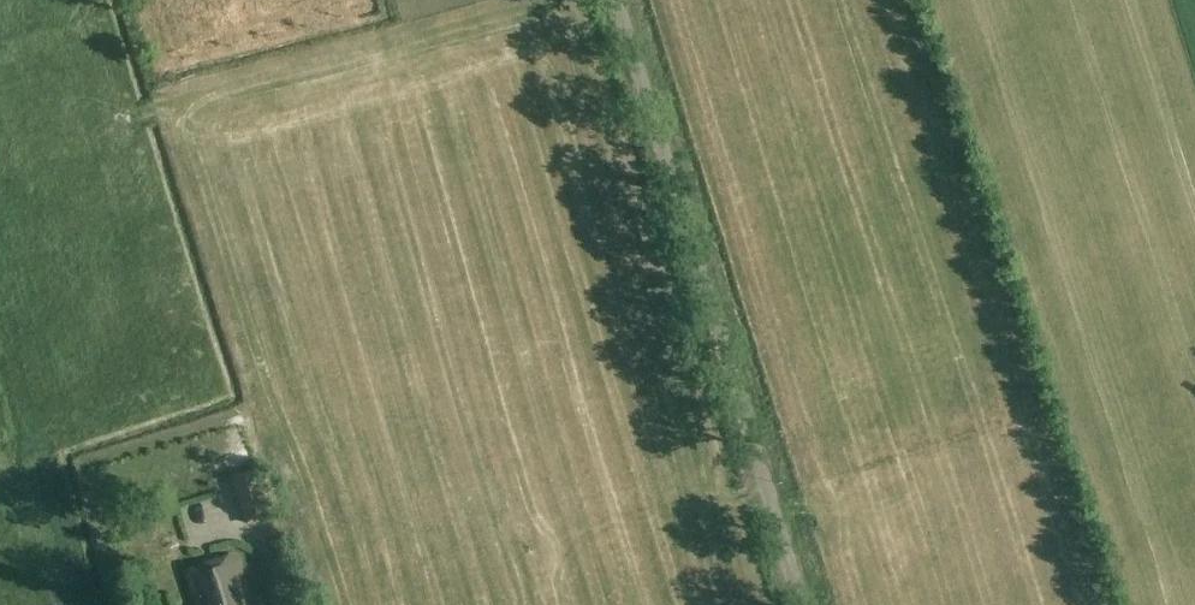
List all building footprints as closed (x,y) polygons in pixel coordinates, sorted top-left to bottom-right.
[(271,518),(256,468),(232,475),(246,525),(271,518)] [(234,592),(245,588),(235,556),(186,572),(196,604),(238,604),(234,592)]
